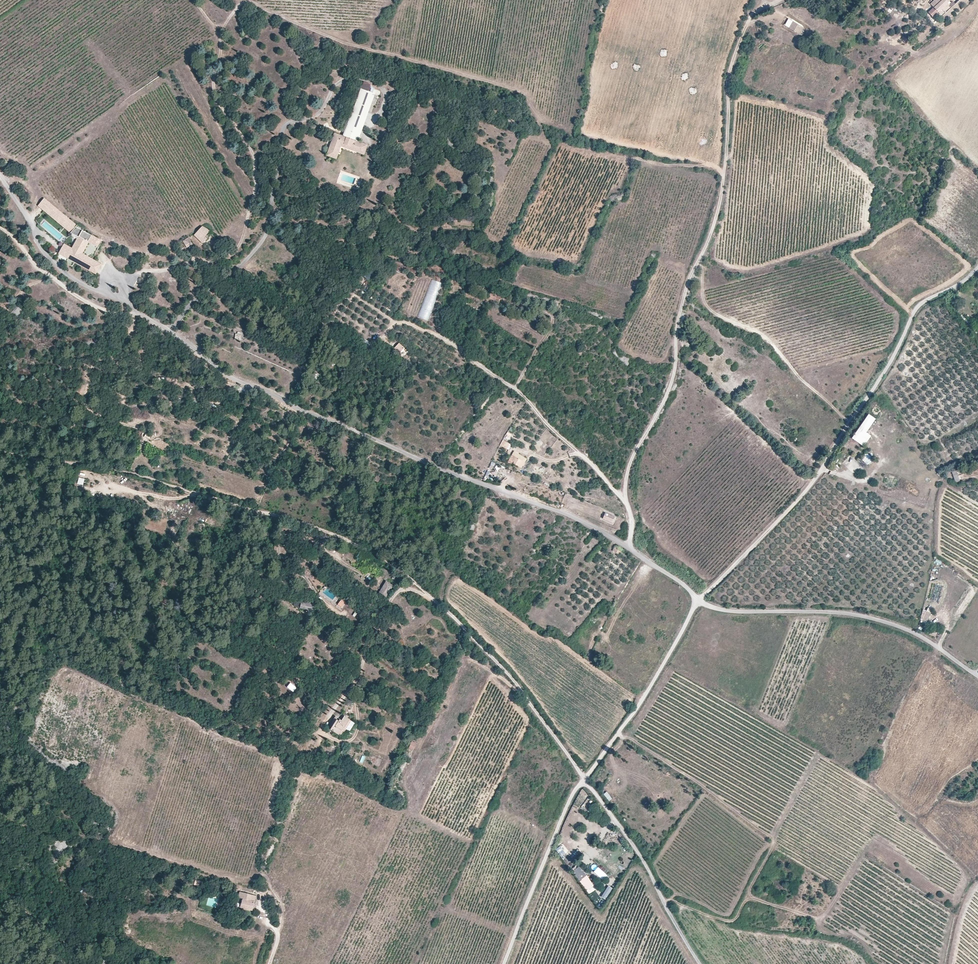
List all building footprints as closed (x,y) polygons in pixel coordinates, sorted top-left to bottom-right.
[(947,3),(945,0),(934,0),(930,4),(934,8),(938,12),(941,9),(943,11),(947,7),(945,5),(947,3)] [(799,33),(802,27),(793,21),(789,28),(799,33)] [(371,106),(375,94),(368,92),(371,84),(364,81),(361,89),(357,101),(371,106)] [(362,129),(371,106),(357,101),(348,124),(362,129)] [(358,141),(362,129),(348,124),(344,136),(334,132),(326,156),(336,159),(341,147),(364,155),(368,144),(358,141)] [(60,211),(50,203),(45,209),(55,217),(60,211)] [(55,217),(45,209),(44,210),(70,233),(72,231),(58,219),(55,217)] [(77,226),(63,214),(58,219),(72,231),(70,233),(78,237),(72,248),(67,258),(59,253),(57,257),(66,262),(68,258),(73,261),(96,273),(101,264),(95,261),(92,259),(99,247),(97,246),(88,242),(92,235),(76,227),(77,226)] [(205,237),(210,231),(202,226),(194,235),(203,243),(207,239),(205,237)] [(97,246),(100,240),(92,235),(88,242),(97,246)] [(192,244),(189,237),(183,241),(187,247),(192,244)] [(67,258),(72,248),(64,244),(59,253),(67,258)] [(95,261),(102,249),(99,247),(92,259),(95,261)] [(417,317),(428,321),(442,283),(431,280),(417,317)] [(363,339),(360,344),(367,348),(371,344),(363,339)] [(398,354),(404,348),(399,343),(393,349),(398,354)] [(871,437),(866,433),(876,420),(868,415),(851,439),(857,443),(863,448),(871,437)] [(508,450),(511,444),(503,440),(500,445),(508,450)] [(868,465),(873,459),(866,453),(860,459),(868,465)] [(518,466),(522,461),(515,457),(512,462),(518,466)] [(83,486),(85,479),(79,477),(77,484),(83,486)] [(612,522),(615,517),(605,513),(603,519),(612,522)] [(619,554),(622,550),(615,546),(613,550),(619,554)] [(385,597),(392,586),(386,582),(379,593),(385,597)] [(314,610),(316,603),(313,603),(313,605),(310,604),(310,603),(302,601),(301,608),(308,609),(308,612),(313,613),(313,610),(314,610)] [(928,622),(932,613),(927,610),(923,620),(928,622)] [(294,692),(297,687),(291,683),(288,688),(294,692)] [(347,728),(352,721),(350,719),(344,716),(341,720),(336,716),(329,726),(331,727),(331,728),(339,734),(344,727),(347,728)] [(603,795),(609,802),(613,798),(606,792),(603,795)] [(561,857),(568,851),(563,844),(555,850),(561,857)] [(621,844),(608,855),(614,862),(618,858),(618,857),(626,850),(621,844)] [(586,874),(579,866),(574,871),(581,879),(586,874)] [(588,877),(582,880),(586,889),(592,886),(588,877)] [(606,900),(613,889),(608,886),(601,897),(606,900)] [(252,910),(256,896),(239,892),(238,897),(242,898),(240,907),(252,910)]
